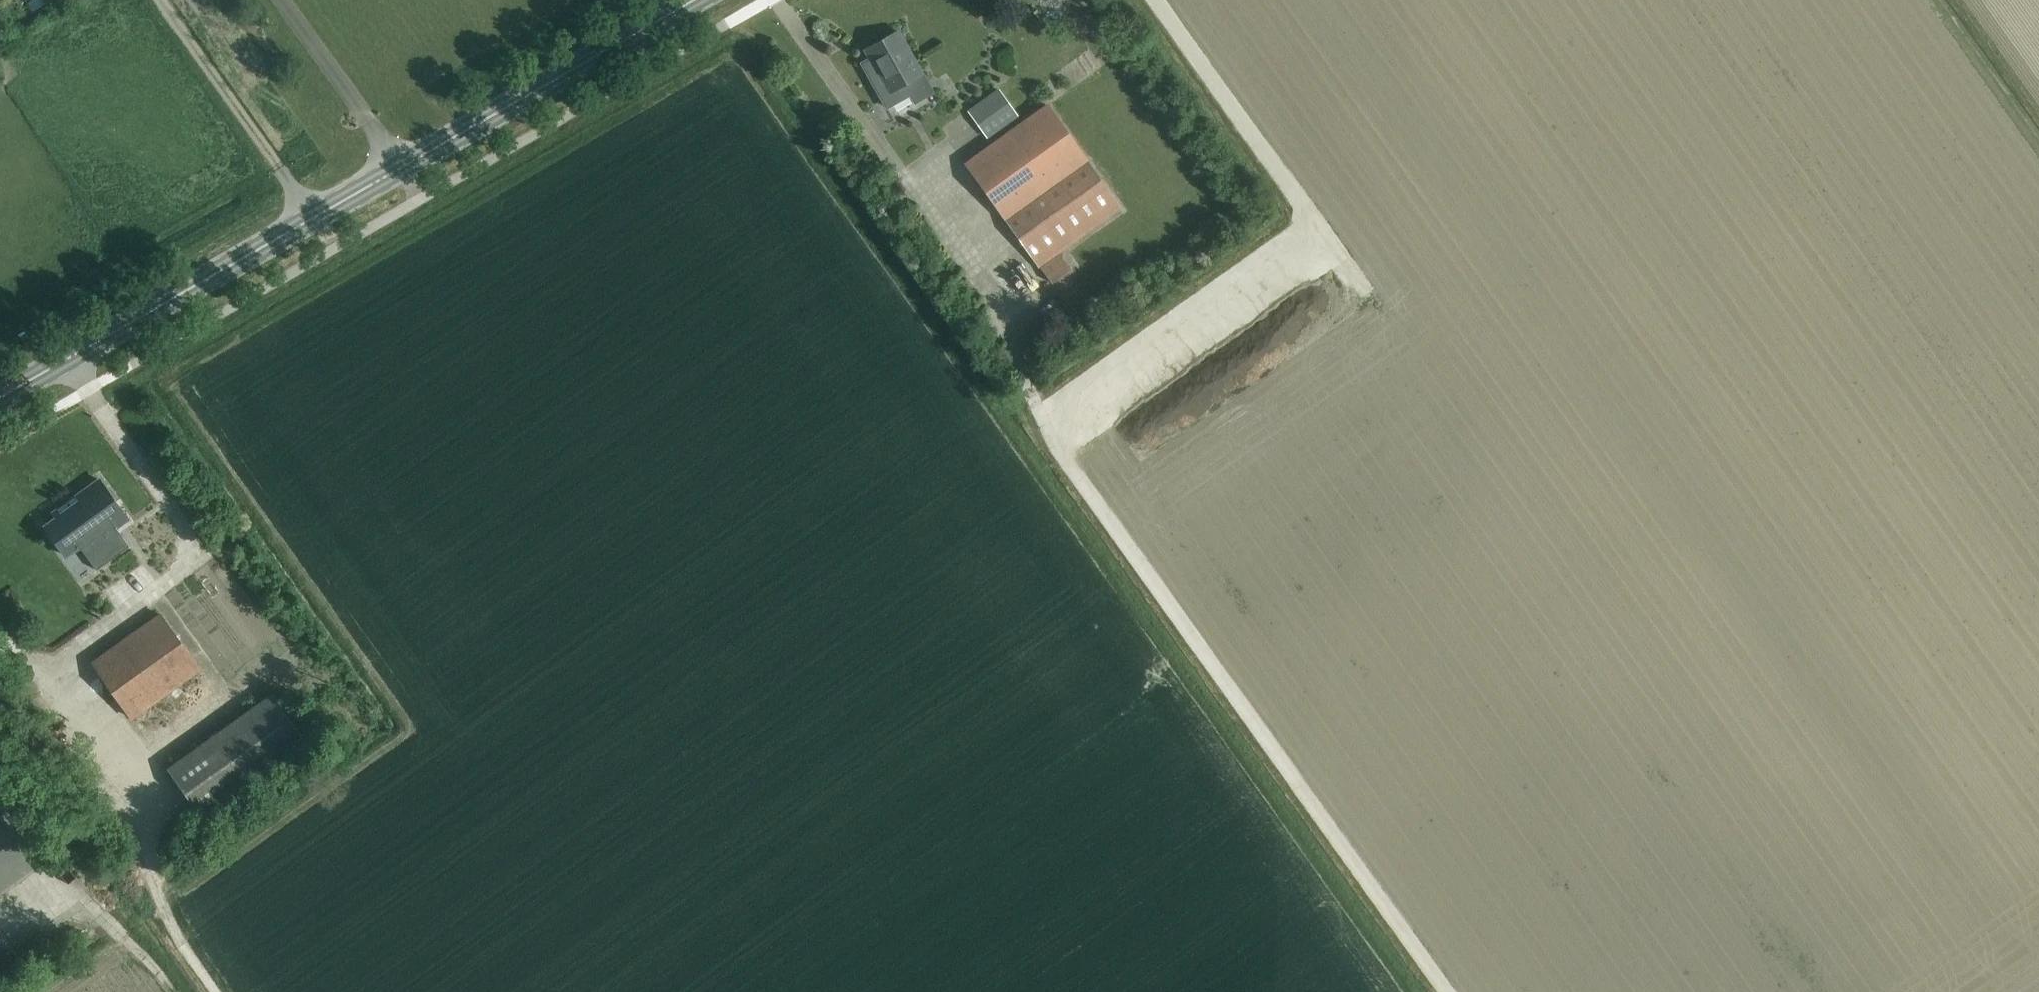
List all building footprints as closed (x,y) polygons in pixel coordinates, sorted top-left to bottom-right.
[(905,83),(922,73),(898,31),(865,49),(870,58),(862,63),(887,107),(911,93),(905,83)] [(988,136),(1017,115),(998,89),(969,110),(988,136)] [(965,162),(1005,218),(1087,160),(1047,104),(965,162)] [(1121,208),(1087,160),(1005,218),(1040,266),(1121,208)] [(98,478),(41,519),(67,555),(80,546),(96,569),(129,545),(113,522),(124,514),(98,478)] [(132,718),(200,669),(160,613),(92,662),(132,718)] [(272,693),(168,768),(203,817),(307,742),(272,693)]
